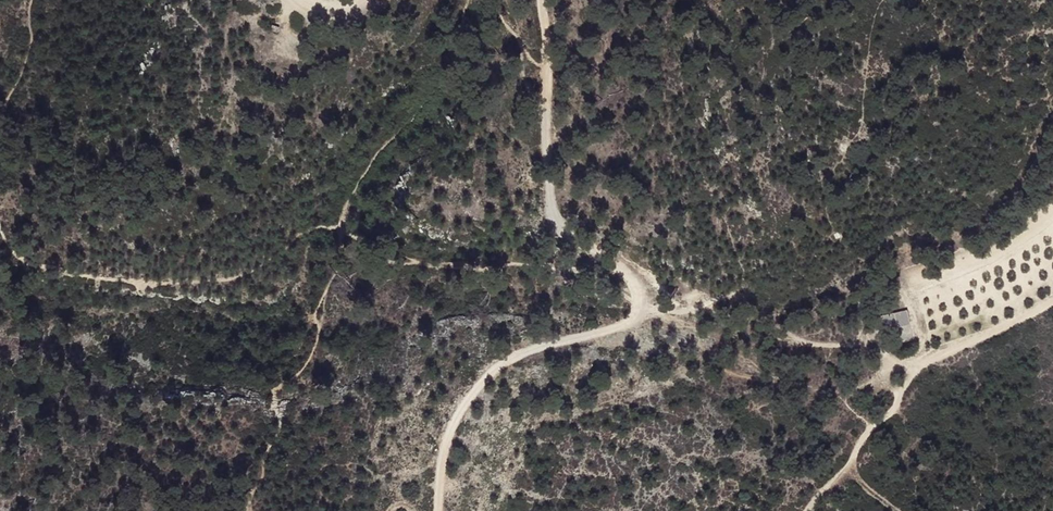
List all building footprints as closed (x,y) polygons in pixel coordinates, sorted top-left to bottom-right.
[(280,27),(272,24),(270,30),(278,33),(280,27)] [(907,312),(880,318),(883,331),(910,325),(907,312)]
